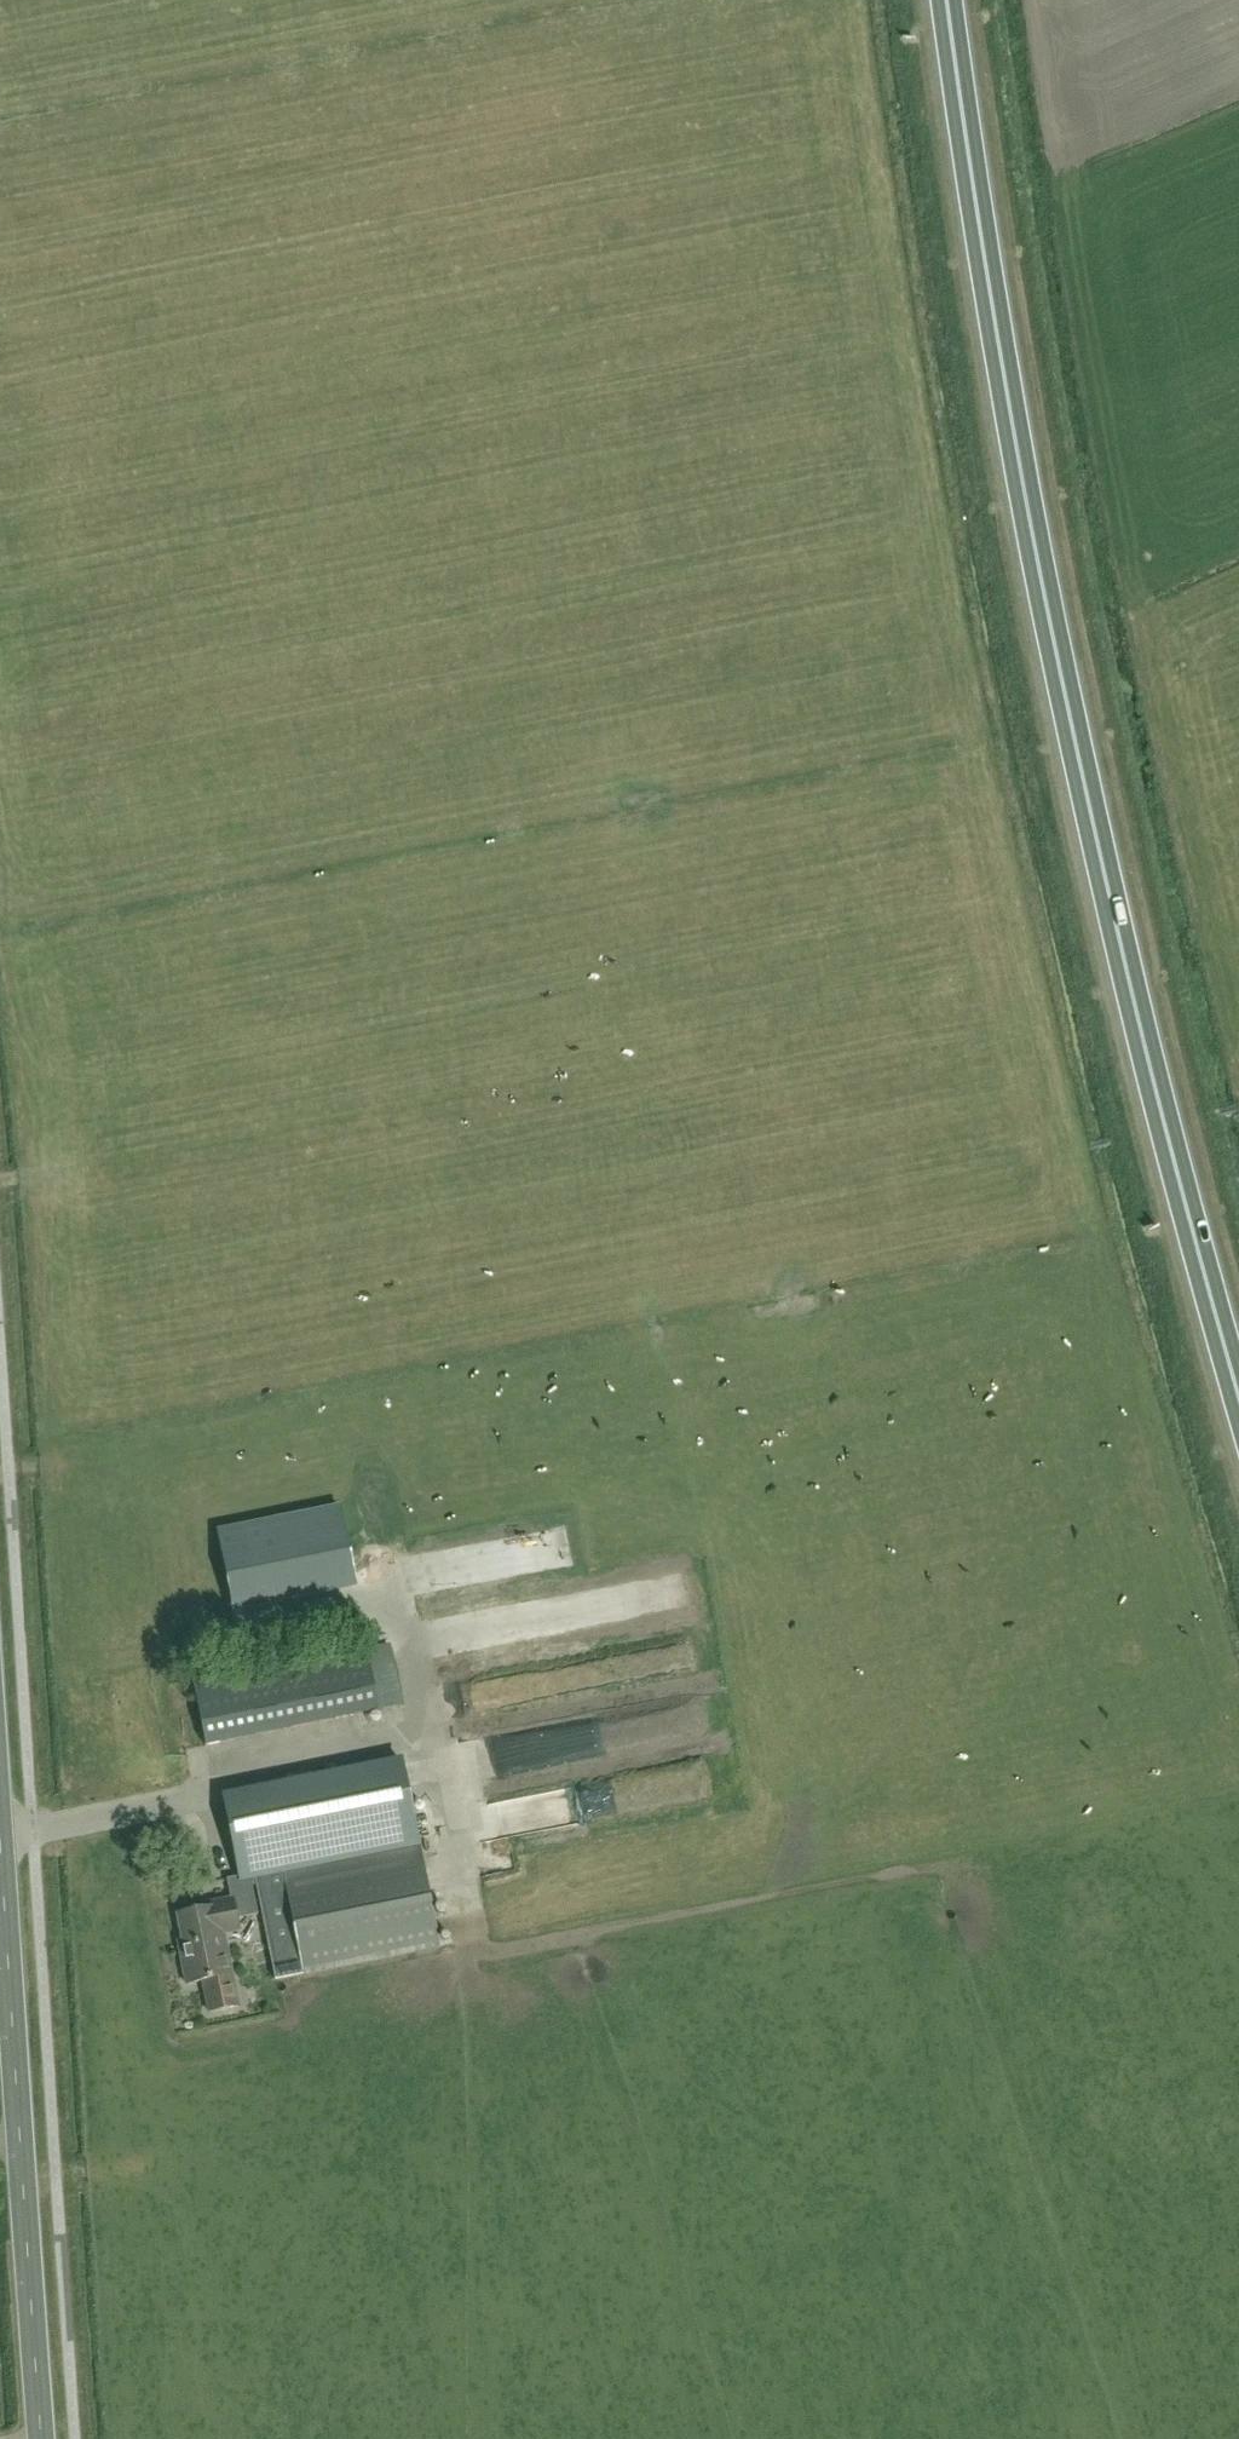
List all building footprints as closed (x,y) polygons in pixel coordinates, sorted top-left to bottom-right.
[(219,1532),(233,1604),(354,1580),(340,1507),(219,1532)] [(207,1746),(379,1712),(367,1652),(272,1671),(273,1672),(195,1687),(207,1746)] [(628,1751),(625,1721),(600,1723),(603,1753),(628,1751)] [(212,1909),(178,1916),(186,1958),(182,1959),(187,1985),(203,1982),(209,2013),(239,2007),(232,1976),(224,1934),(238,1931),(236,1919),(258,1915),(250,1877),(255,1876),(276,1980),(440,1947),(403,1763),(224,1799),(240,1877),(227,1880),(231,1901),(211,1905),(212,1909)]
